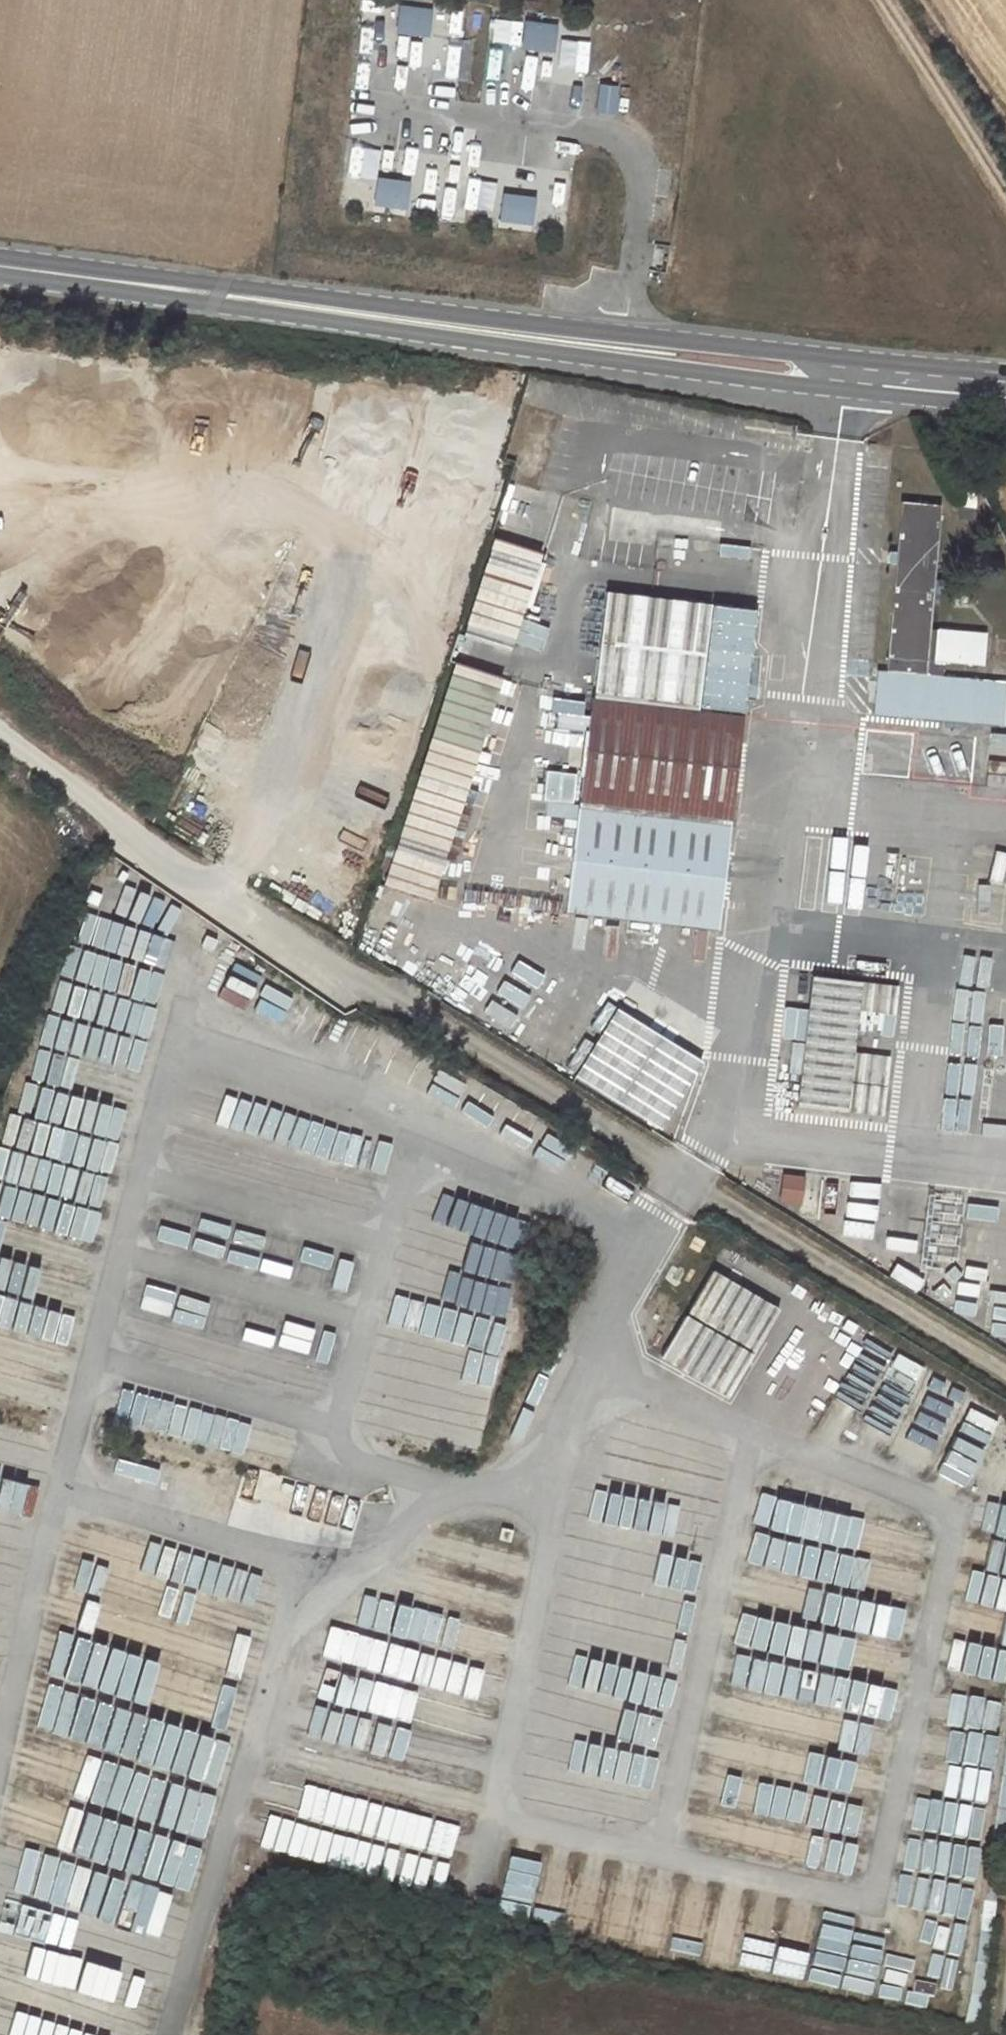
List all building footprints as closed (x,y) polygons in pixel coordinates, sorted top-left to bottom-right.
[(423,23),(425,10),(397,7),(395,20),(423,23)] [(422,33),(423,23),(395,20),(394,29),(422,33)] [(549,38),(550,25),(523,22),(521,35),(549,38)] [(547,48),(549,38),(521,35),(520,45),(547,48)] [(440,76),(444,45),(414,41),(410,72),(440,76)] [(610,113),(613,87),(595,85),(592,110),(610,113)] [(456,211),(495,215),(499,184),(468,180),(466,198),(453,197),(458,162),(417,157),(417,154),(401,152),(398,171),(417,174),(414,194),(457,199),(456,211)] [(402,195),(404,185),(375,181),(374,191),(402,195)] [(401,207),(402,195),(374,191),(373,204),(401,207)] [(416,195),(414,207),(438,212),(440,200),(416,195)] [(528,210),(529,200),(501,197),(500,207),(528,210)] [(526,223),(528,210),(500,207),(498,219),(526,223)] [(961,490),(959,505),(976,506),(977,491),(961,490)] [(901,501),(886,669),(926,672),(928,635),(938,636),(936,660),(983,663),(986,631),(929,626),(940,505),(901,501)] [(461,629),(509,642),(535,551),(487,537),(461,629)] [(606,596),(600,638),(711,652),(716,609),(606,596)] [(746,618),(720,616),(710,700),(708,710),(735,713),(746,618)] [(598,637),(592,686),(609,689),(706,700),(711,652),(600,638),(598,637)] [(382,884),(433,898),(495,675),(444,661),(382,884)] [(877,715),(1005,724),(1005,682),(880,673),(877,715)] [(609,689),(608,699),(708,710),(710,700),(706,700),(609,689)] [(590,697),(579,801),(734,818),(745,714),(735,713),(708,710),(608,699),(590,697)] [(722,928),(734,818),(579,801),(568,900),(567,911),(722,928)] [(133,950),(169,899),(119,864),(83,915),(133,950)] [(171,901),(154,923),(204,960),(221,939),(171,901)] [(147,1004),(157,971),(58,943),(40,1007),(106,1026),(115,995),(147,1004)] [(215,959),(200,980),(225,996),(239,976),(215,959)] [(892,1016),(895,984),(805,975),(796,1072),(774,1069),(771,1100),(847,1107),(847,1110),(878,1113),(884,1054),(849,1051),(853,1012),(892,1016)] [(618,1015),(578,1080),(664,1133),(704,1068),(618,1015)] [(47,1216),(47,1190),(0,1189),(0,1216),(47,1216)] [(65,1308),(75,1278),(0,1256),(0,1289),(65,1308)] [(705,1268),(657,1358),(726,1395),(774,1305),(705,1268)] [(445,1275),(440,1302),(491,1312),(496,1285),(445,1275)] [(27,1409),(35,1378),(12,1372),(22,1337),(0,1331),(0,1401),(27,1409)] [(435,1342),(426,1377),(411,1373),(402,1404),(450,1416),(441,1449),(470,1456),(496,1358),(435,1342)] [(197,1437),(203,1398),(125,1386),(119,1425),(197,1437)] [(1002,1506),(996,1535),(1005,1537),(1005,1507),(1002,1506)] [(810,1532),(828,1537),(835,1511),(816,1507),(810,1532)] [(846,1545),(911,1562),(919,1531),(854,1514),(846,1545)] [(861,1591),(869,1561),(771,1535),(763,1565),(861,1591)] [(91,1543),(76,1605),(254,1647),(269,1585),(91,1543)] [(640,1550),(634,1581),(687,1593),(694,1562),(640,1550)] [(951,1671),(1005,1681),(1005,1574),(964,1566),(957,1601),(964,1602),(951,1671)] [(825,1623),(833,1592),(750,1571),(742,1602),(825,1623)] [(360,1591),(350,1623),(417,1643),(426,1611),(360,1591)] [(650,1627),(679,1630),(682,1598),(653,1596),(650,1627)] [(752,1617),(746,1648),(828,1664),(833,1633),(752,1617)] [(635,1629),(629,1658),(671,1668),(678,1639),(635,1629)] [(208,1720),(218,1676),(53,1638),(43,1682),(208,1720)] [(576,1689),(619,1700),(626,1671),(583,1659),(576,1689)] [(871,1716),(878,1686),(781,1662),(773,1693),(871,1716)] [(339,1701),(413,1713),(416,1698),(399,1695),(400,1688),(342,1679),(339,1701)] [(975,1699),(966,1729),(994,1738),(1003,1707),(975,1699)] [(211,1734),(41,1703),(33,1747),(203,1778),(211,1734)] [(761,1737),(820,1739),(821,1708),(762,1707),(761,1737)] [(510,1796),(642,1821),(654,1760),(647,1759),(653,1727),(623,1721),(617,1752),(522,1733),(510,1796)] [(978,1771),(1002,1774),(1005,1743),(982,1740),(978,1771)] [(796,1776),(799,1749),(759,1744),(756,1772),(796,1776)] [(27,1759),(18,1803),(186,1840),(196,1795),(27,1759)] [(980,1842),(985,1810),(942,1803),(937,1835),(980,1842)] [(848,1873),(854,1842),(705,1813),(698,1844),(848,1873)] [(12,1817),(1,1861),(153,1897),(163,1853),(12,1817)] [(360,1848),(355,1876),(436,1890),(441,1862),(360,1848)] [(960,1850),(953,1878),(967,1881),(974,1854),(960,1850)] [(36,1886),(26,1930),(129,1954),(139,1911),(36,1886)] [(130,1971),(0,1940),(0,1986),(120,2015),(130,1971)] [(113,2028),(0,2003),(0,2034),(111,2034),(113,2028)]
